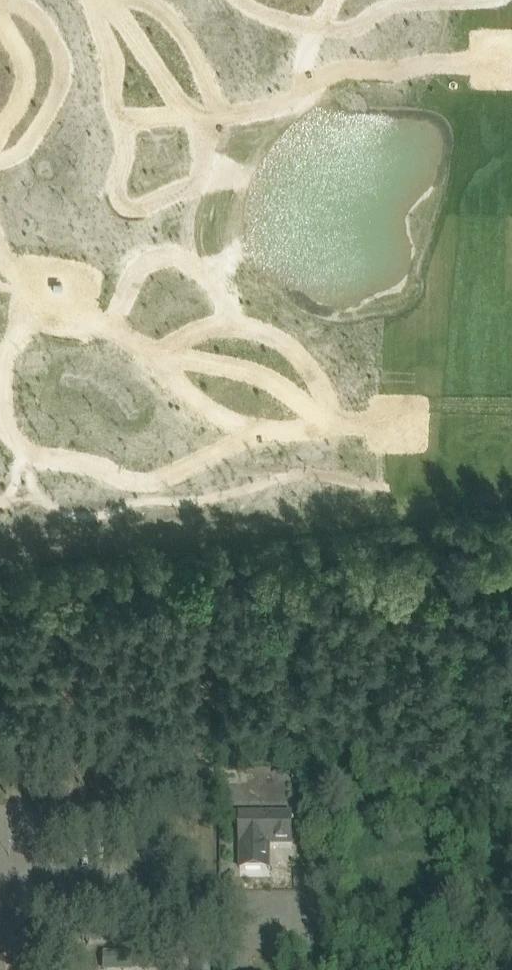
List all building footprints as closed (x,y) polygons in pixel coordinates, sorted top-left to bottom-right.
[(232,762),(232,787),(256,786),(256,774),(265,773),(265,761),(232,762)] [(288,788),(311,788),(311,776),(288,777),(288,788)] [(288,813),(242,813),(242,870),(262,869),(262,845),(295,845),(295,835),(329,835),(329,801),(288,802),(288,813)] [(134,953),(103,952),(103,969),(134,969),(134,953)] [(16,962),(0,962),(0,969),(17,969),(16,962)]
